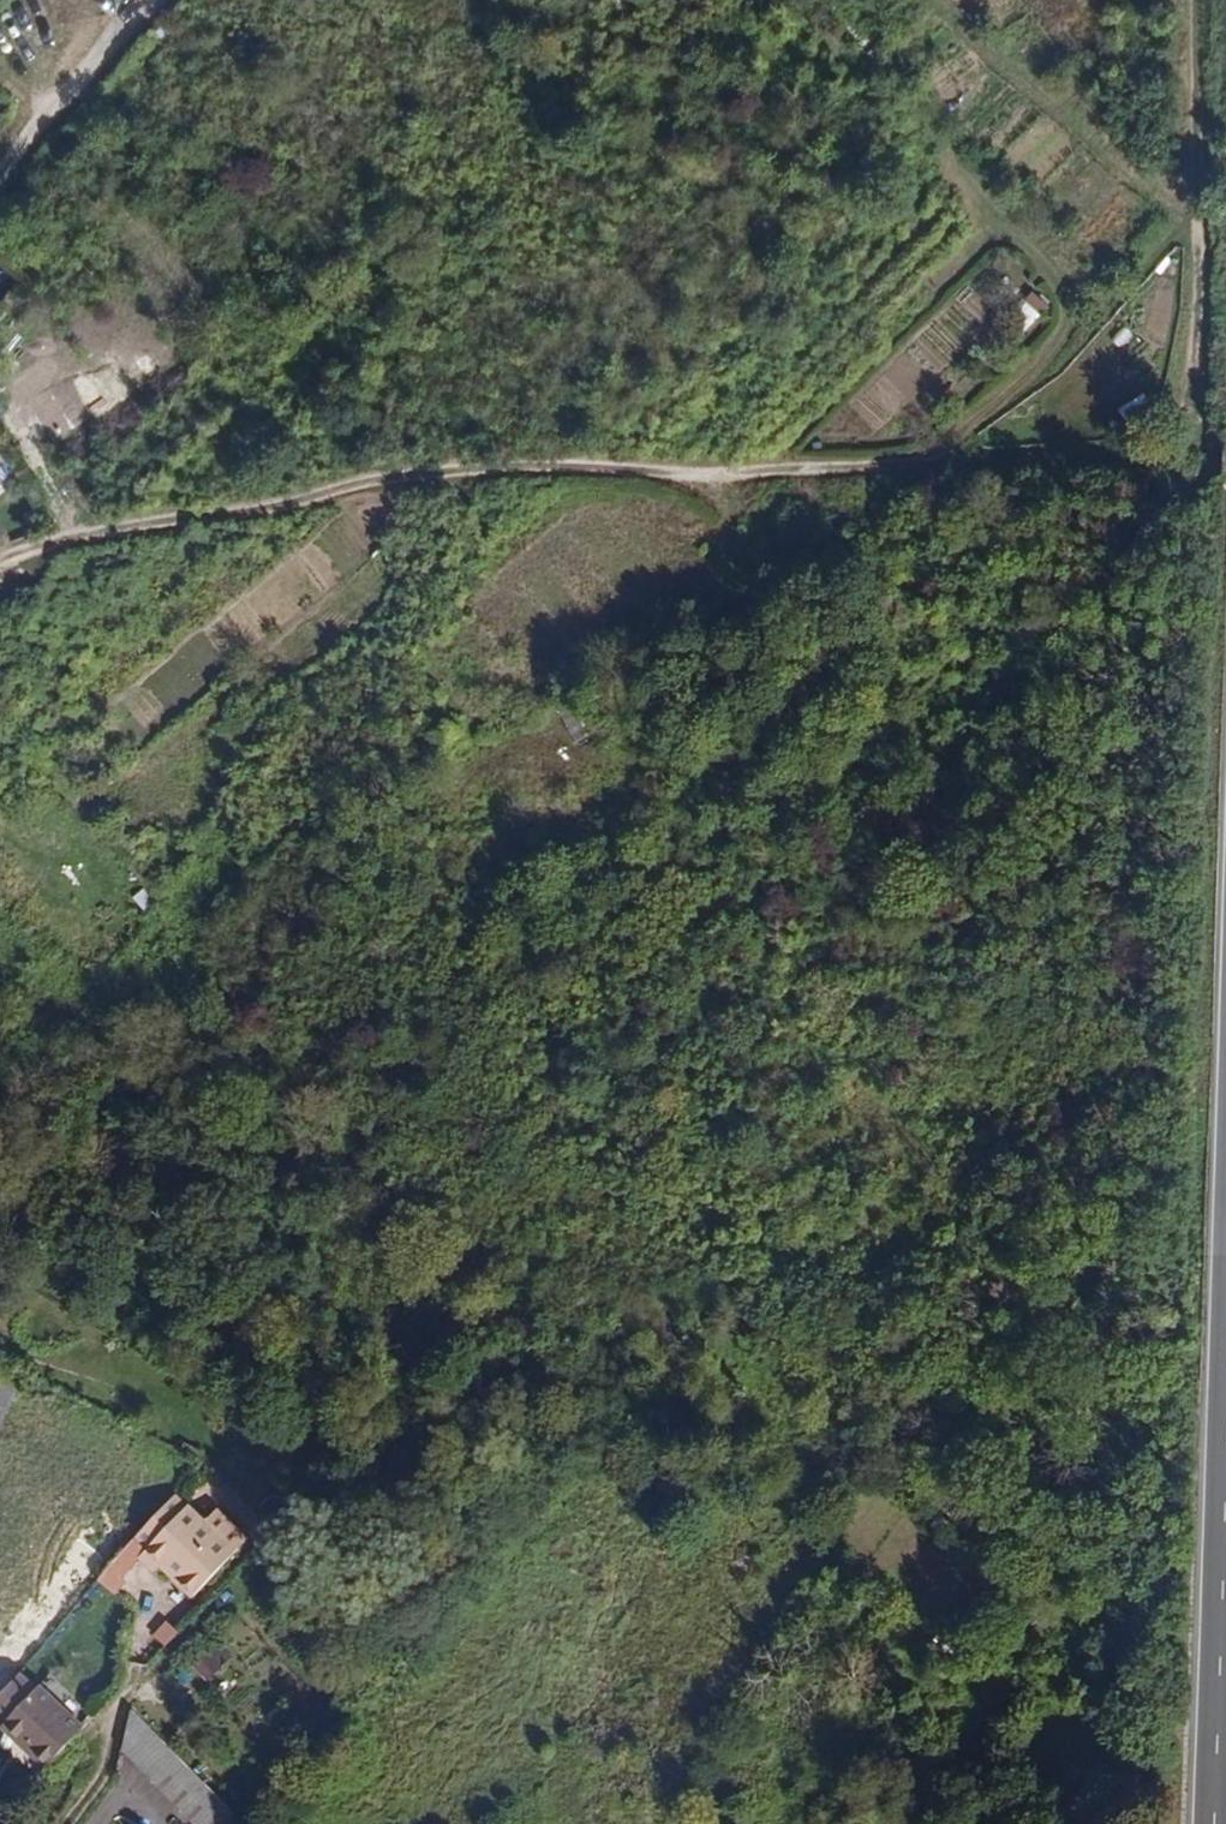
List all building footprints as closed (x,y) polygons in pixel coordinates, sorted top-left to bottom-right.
[(1024,334),(1050,310),(1035,294),(1009,318),(1024,334)] [(2,1432),(25,1389),(0,1376),(0,1431),(2,1432)] [(161,1561),(165,1555),(200,1584),(242,1538),(210,1509),(199,1522),(165,1494),(135,1531),(148,1542),(144,1547),(161,1561)] [(0,1727),(0,1729),(43,1771),(80,1730),(36,1687),(0,1727)] [(142,1716),(113,1742),(191,1823),(234,1823),(240,1819),(142,1716)]
